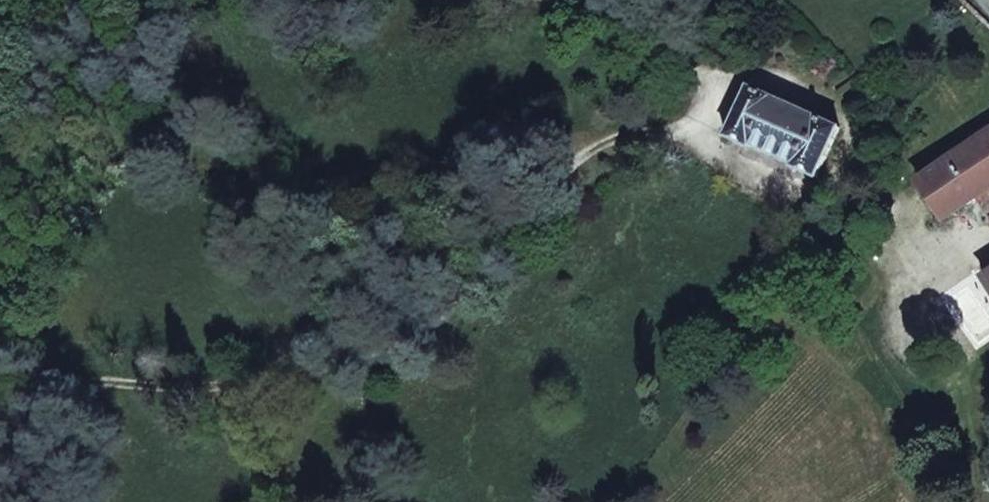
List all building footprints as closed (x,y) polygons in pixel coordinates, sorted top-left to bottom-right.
[(839,128),(750,89),(728,137),(750,146),(751,143),(797,164),(795,167),(818,177),(839,128)] [(918,181),(945,221),(979,198),(988,213),(988,132),(918,181)]
